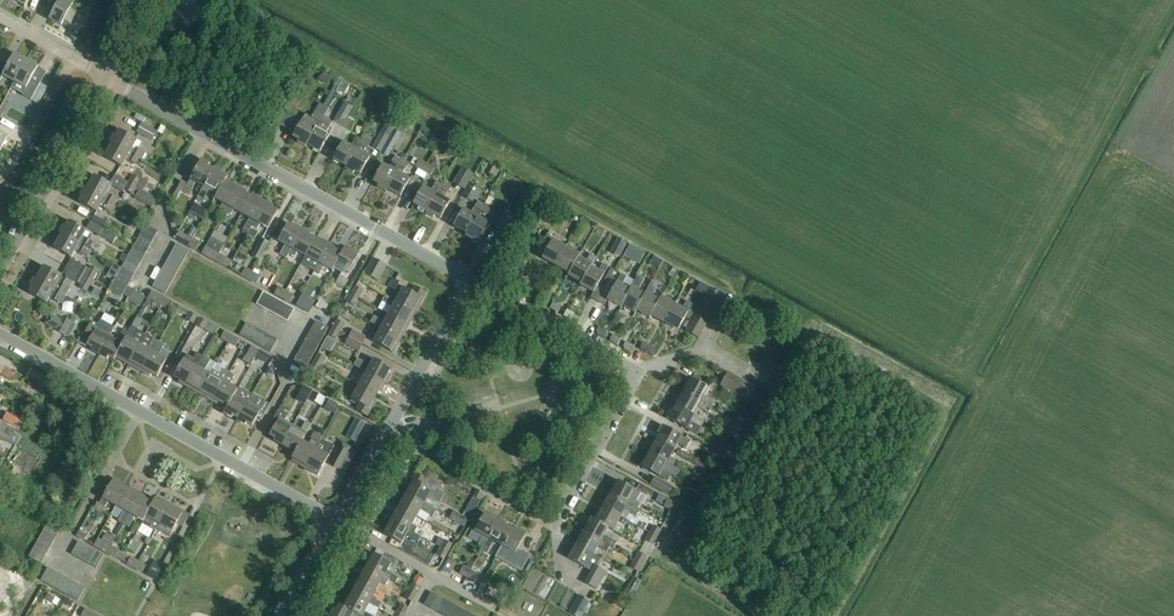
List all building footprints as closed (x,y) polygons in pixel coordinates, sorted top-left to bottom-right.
[(77,12),(71,9),(73,4),(66,0),(47,0),(52,3),(48,9),(53,12),(49,19),(61,26),(64,21),(70,25),(77,12)] [(27,60),(15,54),(7,67),(1,64),(0,65),(0,80),(3,76),(15,82),(27,60)] [(27,60),(15,82),(12,86),(24,93),(22,96),(31,100),(39,85),(31,80),(38,67),(27,60)] [(343,127),(352,110),(353,107),(344,102),(334,122),(343,127)] [(276,128),(293,137),(299,140),(297,143),(306,147),(307,145),(321,118),(322,118),(323,116),(315,111),(311,118),(305,115),(302,121),(285,111),(276,128)] [(330,135),(326,133),(332,122),(330,121),(331,119),(323,115),(323,116),(322,118),(321,118),(307,145),(320,152),(330,135)] [(347,120),(343,127),(350,131),(354,124),(347,120)] [(152,140),(156,132),(141,123),(137,132),(152,140)] [(142,143),(120,130),(116,136),(114,135),(110,143),(112,144),(139,159),(141,160),(146,152),(139,148),(142,143)] [(381,152),(389,137),(380,132),(372,147),(381,152)] [(381,152),(388,156),(397,140),(391,136),(381,152)] [(346,167),(361,140),(356,137),(351,147),(343,142),(333,159),(346,167)] [(361,140),(346,167),(345,169),(353,174),(355,171),(360,175),(369,159),(370,159),(372,155),(368,147),(371,142),(363,138),(361,140)] [(136,164),(139,159),(112,144),(104,158),(122,167),(126,159),(136,164)] [(395,156),(388,168),(383,164),(373,182),(379,185),(378,187),(386,192),(387,189),(403,160),(395,156)] [(214,170),(213,169),(208,167),(209,164),(201,160),(187,184),(181,181),(178,188),(189,194),(196,182),(204,187),(214,170)] [(403,160),(387,189),(401,197),(410,180),(402,175),(409,163),(403,160)] [(423,171),(427,164),(419,160),(415,167),(423,171)] [(435,168),(427,164),(423,171),(431,175),(435,168)] [(225,182),(227,177),(222,174),(223,172),(214,167),(213,169),(214,170),(204,187),(197,199),(203,202),(209,190),(217,194),(225,182)] [(465,189),(473,173),(462,167),(453,183),(465,189)] [(133,175),(129,182),(136,186),(140,179),(133,175)] [(112,185),(110,184),(94,176),(87,189),(114,204),(116,205),(119,200),(107,193),(112,185)] [(427,211),(442,184),(436,181),(431,191),(423,187),(413,204),(427,211)] [(129,182),(125,190),(132,194),(136,186),(129,182)] [(230,185),(225,182),(217,194),(215,199),(223,203),(220,209),(225,212),(239,187),(231,182),(230,185)] [(442,184),(427,211),(425,214),(434,218),(435,216),(441,219),(450,202),(444,199),(451,187),(443,182),(442,184)] [(469,183),(462,196),(473,202),(480,189),(469,183)] [(242,214),(251,196),(246,193),(247,191),(239,187),(225,212),(231,215),(234,209),(242,214)] [(114,204),(87,189),(85,188),(80,196),(83,197),(79,203),(97,212),(101,204),(106,207),(105,210),(112,213),(116,205),(114,204)] [(139,189),(135,196),(135,197),(153,207),(157,199),(139,189)] [(252,226),(266,201),(258,197),(257,199),(251,196),(242,214),(250,218),(243,230),(248,233),(252,226)] [(266,201),(252,226),(257,229),(260,224),(269,229),(278,211),(272,208),(274,206),(266,201)] [(453,226),(467,233),(483,204),(478,201),(471,213),(463,209),(453,226)] [(491,209),(483,204),(467,233),(465,236),(474,240),(475,238),(481,241),(490,224),(482,219),(485,214),(487,216),(491,209)] [(505,233),(514,216),(506,211),(496,228),(505,233)] [(107,222),(94,215),(91,221),(104,228),(107,222)] [(88,250),(91,251),(95,243),(88,239),(83,236),(87,230),(69,221),(66,227),(64,225),(59,234),(62,235),(89,249),(88,250)] [(117,236),(91,222),(87,228),(113,243),(117,236)] [(142,230),(155,237),(159,231),(146,224),(142,230)] [(289,254),(303,229),(295,225),(294,227),(288,224),(278,241),(287,246),(281,255),(287,258),(289,254)] [(197,230),(192,227),(186,236),(179,232),(175,239),(188,246),(192,239),(197,230)] [(305,256),(315,239),(310,236),(311,233),(303,229),(289,254),(295,257),(297,252),(305,256)] [(152,243),(155,237),(142,230),(139,236),(152,243)] [(62,235),(54,248),(71,258),(76,250),(88,257),(91,251),(88,250),(89,249),(62,235)] [(556,266),(567,246),(547,235),(541,244),(548,248),(542,258),(556,266)] [(148,250),(152,243),(139,236),(136,243),(148,250)] [(219,254),(224,244),(212,237),(202,253),(215,261),(219,254)] [(617,238),(610,251),(619,257),(627,243),(617,238)] [(192,239),(188,246),(196,250),(200,243),(192,239)] [(315,239),(305,256),(303,261),(301,264),(314,271),(330,244),(322,239),(321,242),(315,239)] [(260,260),(269,244),(262,240),(253,256),(260,260)] [(145,256),(148,250),(136,243),(132,249),(145,256)] [(173,250),(186,257),(189,251),(176,244),(173,250)] [(320,274),(321,272),(324,266),(333,271),(335,266),(342,254),(341,253),(336,250),(338,248),(330,244),(314,271),(320,274)] [(645,253),(630,244),(623,256),(638,264),(645,253)] [(569,273),(579,256),(580,254),(567,246),(556,266),(569,273)] [(141,262),(145,256),(132,249),(129,255),(141,262)] [(335,266),(343,271),(336,283),(344,287),(348,280),(346,279),(359,254),(351,250),(350,252),(344,249),(341,253),(342,254),(335,266)] [(182,263),(186,257),(173,250),(169,256),(182,263)] [(232,261),(219,254),(215,261),(228,268),(232,261)] [(581,283),(591,266),(596,257),(590,254),(587,260),(579,256),(569,273),(568,275),(581,283)] [(138,268),(141,262),(129,255),(125,261),(138,268)] [(179,269),(182,263),(169,256),(166,262),(179,269)] [(378,281),(386,266),(373,259),(365,273),(378,281)] [(78,273),(93,281),(99,271),(90,266),(89,269),(74,261),(70,269),(78,273)] [(134,274),(138,268),(125,261),(122,267),(134,274)] [(175,276),(179,269),(166,262),(163,268),(175,276)] [(591,266),(581,283),(580,285),(594,293),(598,285),(608,266),(603,263),(599,270),(591,266)] [(64,294),(64,295),(66,292),(68,293),(71,289),(68,287),(72,281),(65,278),(61,276),(44,266),(37,279),(37,280),(64,295),(64,294)] [(131,280),(134,274),(122,267),(118,273),(131,280)] [(172,282),(175,276),(163,268),(159,275),(172,282)] [(78,273),(70,269),(66,277),(74,281),(82,285),(80,288),(88,292),(93,281),(78,273)] [(249,280),(253,273),(245,269),(241,275),(249,280)] [(131,280),(118,273),(115,280),(128,287),(131,280)] [(253,273),(249,280),(256,284),(260,277),(253,273)] [(622,305),(631,288),(623,283),(627,277),(621,274),(617,280),(607,300),(621,307),(622,305)] [(168,288),(172,282),(159,275),(156,281),(168,288)] [(635,313),(645,293),(638,289),(643,280),(637,277),(631,288),(622,305),(635,313)] [(64,295),(37,280),(37,279),(34,278),(30,286),(32,288),(29,294),(46,303),(50,297),(62,304),(66,296),(64,295),(64,294),(64,295)] [(396,301),(413,311),(416,306),(419,307),(427,292),(415,286),(411,292),(396,284),(398,281),(393,279),(388,287),(401,294),(396,301)] [(165,294),(168,288),(156,281),(152,287),(165,294)] [(651,316),(660,298),(653,294),(658,284),(652,281),(645,293),(637,310),(650,318),(651,316)] [(282,298),(286,291),(278,287),(274,294),(282,298)] [(351,294),(358,298),(362,290),(356,287),(351,294)] [(540,294),(546,298),(549,297),(552,292),(544,287),(540,294)] [(706,294),(719,301),(722,295),(710,288),(706,294)] [(161,306),(165,299),(152,291),(148,298),(161,306)] [(286,291),(282,298),(290,302),(294,295),(286,291)] [(263,308),(270,295),(263,292),(256,304),(263,308)] [(303,293),(296,306),(295,306),(296,306),(302,309),(309,297),(303,293)] [(354,306),(358,298),(351,294),(347,302),(354,306)] [(716,307),(719,301),(706,294),(703,300),(716,307)] [(269,311),(276,299),(270,295),(263,308),(269,311)] [(413,311),(396,301),(387,296),(384,302),(393,307),(389,315),(406,324),(409,319),(411,320),(416,312),(413,311)] [(664,323),(675,303),(661,296),(660,298),(651,316),(664,323)] [(165,299),(161,306),(169,310),(173,303),(165,299)] [(275,315),(282,302),(276,299),(269,311),(275,315)] [(312,310),(316,303),(310,299),(305,306),(312,310)] [(319,300),(316,307),(324,312),(328,305),(319,300)] [(712,313),(716,307),(703,300),(699,306),(712,313)] [(281,318),(288,306),(282,302),(275,315),(281,318)] [(559,311),(561,306),(553,302),(550,308),(555,312),(559,311)] [(675,303),(664,323),(678,330),(689,311),(675,303)] [(288,306),(281,318),(288,322),(295,309),(288,306)] [(709,319),(712,313),(699,306),(696,312),(709,319)] [(197,316),(185,310),(180,307),(176,313),(182,316),(183,314),(188,316),(186,320),(193,324),(197,316)] [(572,318),(575,313),(567,309),(563,316),(569,319),(572,318)] [(705,326),(709,319),(696,312),(693,319),(705,326)] [(61,320),(51,314),(46,323),(56,329),(56,330),(69,338),(76,324),(63,317),(61,320)] [(403,330),(406,324),(389,315),(384,323),(375,318),(371,323),(381,329),(398,338),(401,339),(405,331),(403,330)] [(219,328),(213,325),(200,318),(196,325),(215,336),(219,328)] [(702,332),(705,326),(693,319),(689,325),(702,332)] [(99,355),(110,335),(114,327),(101,320),(98,324),(92,320),(83,337),(89,340),(87,345),(93,348),(91,350),(99,355)] [(333,327),(340,331),(344,324),(337,320),(333,327)] [(312,327),(325,334),(328,328),(316,321),(312,327)] [(246,339),(253,326),(246,323),(239,335),(246,339)] [(698,338),(702,332),(689,325),(686,331),(698,338)] [(129,365),(144,337),(136,333),(138,329),(132,326),(129,332),(116,357),(129,365)] [(252,342),(259,329),(253,326),(246,339),(252,342)] [(322,340),(325,334),(312,327),(309,333),(322,340)] [(336,339),(340,331),(333,327),(329,335),(336,339)] [(603,338),(607,331),(599,327),(597,332),(598,335),(603,338)] [(114,360),(116,357),(129,332),(124,329),(118,339),(110,335),(99,355),(107,359),(109,357),(114,360)] [(258,346),(265,333),(259,329),(252,342),(258,346)] [(395,343),(398,338),(381,329),(377,336),(371,333),(368,339),(393,353),(398,345),(395,343)] [(349,336),(362,344),(366,337),(353,330),(349,336)] [(228,342),(232,335),(224,331),(221,338),(228,342)] [(264,349),(271,336),(265,333),(258,346),(264,349)] [(318,347),(322,340),(309,333),(305,339),(318,347)] [(617,345),(621,339),(613,334),(610,339),(611,342),(617,345)] [(232,335),(228,342),(236,347),(240,340),(232,335)] [(271,336),(264,349),(270,353),(278,340),(271,336)] [(142,372),(159,342),(153,339),(152,342),(144,337),(129,365),(142,372)] [(358,351),(362,344),(349,337),(345,344),(358,351)] [(315,353),(318,347),(305,339),(302,346),(315,353)] [(159,342),(142,372),(150,376),(151,374),(157,377),(167,360),(158,355),(164,345),(159,342)] [(630,353),(634,346),(626,342),(623,346),(624,350),(630,353)] [(647,354),(651,347),(643,343),(641,347),(642,350),(644,352),(647,354)] [(259,350),(251,346),(243,360),(251,365),(255,358),(259,350)] [(311,359),(315,353),(302,346),(299,352),(311,359)] [(651,347),(647,354),(653,357),(656,356),(659,351),(651,347)] [(270,356),(259,350),(255,358),(266,364),(270,356)] [(308,365),(311,359),(299,352),(295,358),(308,365)] [(314,361),(321,365),(324,359),(326,357),(319,353),(314,361)] [(178,382),(186,387),(203,357),(198,354),(194,359),(186,355),(174,377),(180,380),(178,382)] [(769,370),(776,358),(770,354),(763,367),(769,370)] [(196,389),(201,392),(216,364),(203,357),(186,387),(194,391),(196,389)] [(276,364),(275,364),(272,358),(264,373),(269,376),(276,364)] [(304,371),(308,365),(295,358),(292,364),(304,371)] [(354,366),(361,370),(386,383),(390,375),(388,374),(391,368),(374,359),(371,365),(358,358),(354,366)] [(775,374),(782,361),(776,358),(769,370),(775,374)] [(317,372),(321,365),(314,361),(310,368),(317,372)] [(782,361),(775,374),(781,377),(788,365),(782,361)] [(205,397),(213,402),(229,372),(224,369),(216,364),(201,392),(206,395),(205,397)] [(1,374),(12,380),(15,374),(0,366),(0,375),(1,374)] [(31,370),(27,378),(48,390),(53,382),(31,370)] [(382,391),(386,383),(361,370),(358,375),(363,378),(359,386),(376,395),(379,390),(382,391)] [(222,404),(227,406),(235,394),(238,390),(229,385),(235,375),(229,372),(213,402),(221,406),(222,404)] [(727,388),(734,376),(727,372),(720,385),(727,388)] [(733,392),(740,379),(734,376),(727,388),(733,392)] [(681,391),(712,408),(715,402),(704,396),(709,388),(691,379),(688,384),(686,383),(681,391)] [(739,395),(746,382),(740,379),(733,392),(739,395)] [(745,399),(752,386),(746,382),(739,395),(745,399)] [(310,389),(304,385),(300,392),(307,395),(310,389)] [(373,401),(376,395),(359,386),(355,394),(349,391),(346,397),(359,404),(356,410),(367,417),(375,402),(373,401)] [(751,402),(758,389),(752,386),(745,399),(751,402)] [(757,406),(765,393),(758,389),(751,402),(757,406)] [(308,397),(307,399),(311,401),(321,407),(326,399),(324,398),(312,391),(309,396),(308,397)] [(709,413),(712,408),(681,391),(677,399),(679,400),(676,406),(694,415),(698,407),(709,413)] [(765,393),(757,406),(764,409),(771,396),(765,393)] [(239,419),(248,401),(235,394),(227,406),(224,413),(232,418),(233,416),(238,419),(239,419)] [(239,419),(238,419),(237,421),(245,425),(246,423),(252,426),(257,418),(261,420),(266,412),(262,409),(254,405),(257,399),(256,396),(252,394),(248,401),(239,419)] [(338,407),(328,402),(324,408),(334,414),(338,407)] [(694,415),(676,406),(673,411),(671,410),(666,418),(697,435),(701,427),(690,421),(694,415)] [(282,445),(293,426),(285,421),(288,415),(279,410),(271,423),(275,426),(270,435),(275,439),(274,441),(282,445)] [(22,421),(8,413),(4,420),(18,428),(22,421)] [(365,423),(357,418),(351,430),(359,434),(365,423)] [(752,430),(757,422),(749,418),(745,426),(752,430)] [(296,450),(302,441),(312,424),(307,421),(301,430),(293,426),(282,445),(290,450),(291,447),(296,450)] [(6,443),(13,432),(0,424),(0,425),(0,439),(6,443)] [(657,440),(674,450),(678,444),(686,448),(691,441),(662,425),(658,434),(660,435),(657,440)] [(752,430),(745,426),(741,434),(748,438),(752,430)] [(316,449),(320,440),(322,437),(314,432),(310,439),(313,440),(310,445),(302,441),(296,450),(292,458),(298,461),(297,464),(305,468),(306,466),(316,449)] [(334,446),(328,443),(327,445),(320,440),(316,449),(306,466),(311,469),(310,471),(318,475),(334,446)] [(652,455),(673,466),(675,461),(670,458),(674,450),(657,440),(654,446),(652,444),(647,452),(652,455)] [(342,442),(330,465),(339,470),(340,468),(345,472),(356,453),(350,450),(352,447),(342,442)] [(728,457),(735,461),(739,453),(722,444),(721,446),(718,451),(728,457)] [(735,461),(728,457),(718,451),(717,451),(713,458),(731,468),(735,461)] [(652,455),(647,452),(643,460),(645,462),(642,467),(667,481),(671,475),(675,477),(680,470),(673,466),(652,455)] [(440,486),(415,473),(407,487),(410,488),(407,494),(424,503),(428,496),(439,502),(444,493),(438,490),(440,486)] [(668,495),(672,487),(655,477),(650,485),(668,495)] [(116,506),(126,489),(121,486),(122,484),(114,479),(100,504),(97,502),(94,509),(102,514),(108,502),(116,506)] [(608,493),(636,508),(638,505),(638,502),(636,502),(641,493),(618,480),(615,486),(613,485),(608,493)] [(711,488),(718,491),(722,484),(715,480),(711,488)] [(714,499),(718,491),(711,488),(707,495),(714,499)] [(124,524),(141,494),(133,490),(131,492),(126,489),(116,506),(124,510),(118,521),(124,524)] [(482,492),(477,489),(473,496),(480,500),(484,493),(482,492)] [(399,507),(416,517),(421,509),(426,512),(429,506),(424,503),(407,494),(405,492),(400,501),(402,502),(399,507)] [(626,520),(631,512),(636,515),(639,510),(636,508),(608,493),(604,501),(606,502),(603,508),(620,517),(626,520)] [(144,521),(152,503),(147,501),(149,498),(141,494),(124,524),(129,527),(135,516),(144,521)] [(156,529),(169,507),(170,504),(162,500),(161,502),(155,499),(152,503),(144,521),(142,524),(155,531),(156,529)] [(664,506),(671,511),(675,504),(668,499),(664,506)] [(169,507),(156,529),(170,537),(177,523),(184,527),(190,515),(175,507),(174,510),(169,507)] [(412,525),(416,517),(399,507),(396,513),(394,511),(390,519),(414,533),(417,528),(412,525)] [(616,525),(620,517),(603,508),(600,513),(598,512),(594,519),(609,527),(609,528),(618,534),(622,528),(616,525)] [(457,522),(461,515),(453,511),(449,518),(457,522)] [(486,544),(499,519),(491,514),(490,517),(484,513),(475,531),(483,535),(478,545),(478,548),(482,550),(485,544),(486,544)] [(461,515),(457,522),(465,527),(469,520),(461,515)] [(586,523),(582,531),(607,544),(610,546),(614,548),(617,543),(604,536),(609,528),(609,527),(594,519),(592,518),(588,524),(586,523)] [(414,533),(390,519),(385,527),(387,529),(384,534),(401,544),(406,536),(417,542),(420,537),(414,533)] [(502,546),(511,528),(506,525),(507,523),(499,519),(486,544),(491,547),(494,541),(502,546)] [(649,532),(649,534),(656,538),(662,527),(650,520),(648,523),(650,524),(646,531),(649,532)] [(42,532),(55,539),(59,533),(46,526),(42,532)] [(511,528),(502,546),(510,550),(503,562),(512,566),(515,559),(513,558),(526,533),(518,529),(517,531),(511,528)] [(88,534),(80,529),(77,536),(84,540),(88,534)] [(577,545),(594,555),(598,547),(607,551),(610,546),(607,544),(582,531),(577,538),(580,540),(577,545)] [(52,545),(55,539),(42,532),(39,538),(52,545)] [(653,545),(656,538),(649,534),(645,540),(653,545)] [(435,545),(441,548),(448,552),(452,544),(439,537),(435,545)] [(48,551),(52,545),(39,538),(36,545),(48,551)] [(130,550),(139,554),(144,542),(136,538),(130,550)] [(94,546),(100,549),(104,542),(98,539),(94,546)] [(78,558),(85,545),(78,542),(71,554),(78,558)] [(108,554),(111,547),(104,542),(100,549),(108,554)] [(45,558),(48,551),(36,545),(32,551),(45,558)] [(84,561),(91,549),(85,545),(78,558),(84,561)] [(594,555),(577,545),(574,551),(571,549),(567,558),(591,571),(585,582),(596,588),(606,571),(598,567),(602,560),(594,555)] [(111,547),(108,554),(115,558),(119,551),(111,547)] [(448,552),(441,548),(437,556),(444,559),(448,552)] [(90,565),(97,552),(91,549),(84,561),(90,565)] [(41,564),(45,558),(32,551),(29,557),(41,564)] [(119,551),(115,558),(127,564),(131,557),(119,551)] [(97,552),(90,565),(96,568),(103,555),(97,552)] [(635,560),(642,564),(646,556),(639,553),(635,560)] [(141,557),(138,561),(135,568),(142,573),(146,566),(143,564),(147,556),(143,554),(141,558),(141,557)] [(364,566),(389,580),(396,583),(399,578),(387,571),(391,563),(374,554),(371,559),(369,558),(364,566)] [(138,561),(131,557),(127,564),(135,568),(138,561)] [(638,572),(642,564),(635,560),(631,568),(638,572)] [(160,570),(151,565),(146,575),(155,580),(160,570)] [(386,585),(389,580),(364,566),(360,574),(362,575),(359,581),(376,590),(381,582),(386,585)] [(467,577),(471,570),(463,566),(459,573),(467,577)] [(47,584),(54,571),(48,568),(41,580),(47,584)] [(471,570),(467,577),(475,581),(478,574),(471,570)] [(53,587),(60,575),(54,571),(47,584),(53,587)] [(59,591),(67,578),(60,575),(53,587),(59,591)] [(409,591),(416,594),(424,580),(417,576),(409,591)] [(641,581),(634,577),(625,593),(632,597),(641,581)] [(66,594),(73,581),(67,578),(59,591),(66,594)] [(72,598),(79,585),(73,581),(66,594),(72,598)] [(349,593),(352,594),(369,604),(374,607),(379,609),(382,603),(372,598),(376,590),(359,581),(356,586),(354,585),(349,593)] [(79,585),(72,598),(78,601),(85,588),(79,585)] [(412,602),(416,594),(409,591),(405,598),(412,602)] [(430,608),(437,595),(431,592),(424,605),(430,608)] [(58,605),(61,599),(48,593),(44,600),(52,604),(53,602),(58,605)] [(352,594),(349,599),(346,598),(342,606),(360,615),(373,615),(365,611),(369,604),(352,594)] [(437,612),(444,599),(437,595),(430,608),(437,612)] [(579,595),(569,612),(576,615),(581,615),(589,601),(579,595)] [(74,603),(66,598),(63,603),(72,608),(74,603)] [(443,615),(450,602),(444,599),(437,612),(443,615)] [(456,606),(450,602),(443,615),(445,615),(450,615),(456,606)] [(330,615),(360,615),(342,606),(340,604),(337,610),(334,609),(330,615)] [(409,608),(402,604),(396,613),(386,608),(384,612),(392,615),(404,615),(409,608)] [(462,609),(456,606),(450,615),(458,615),(462,609)]
